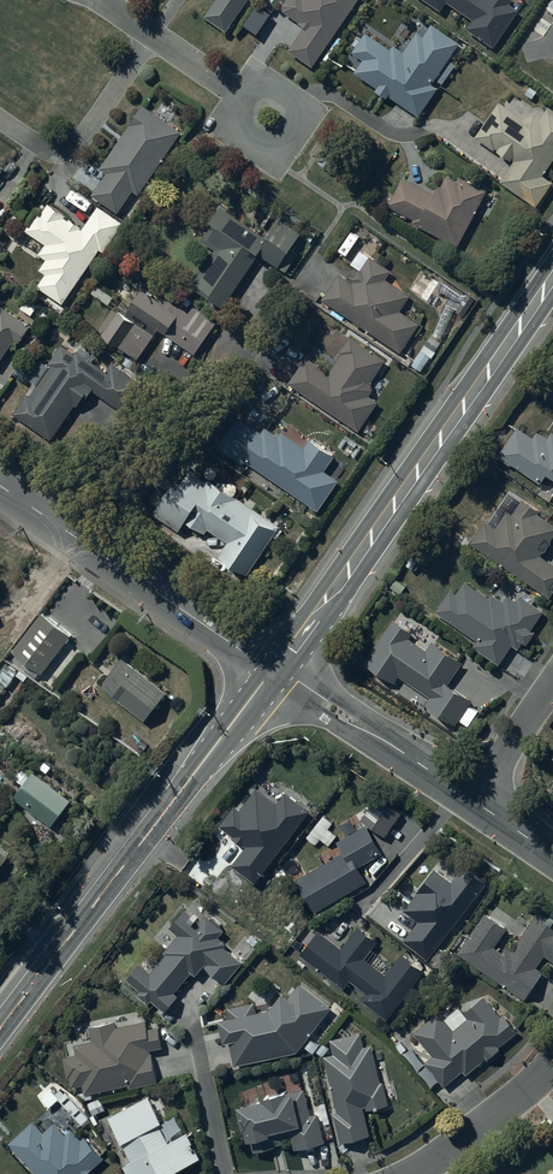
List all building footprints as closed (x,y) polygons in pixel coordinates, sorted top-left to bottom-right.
[(210,15),(231,30),(252,0),(220,0),(210,15)] [(364,0),(291,0),(285,7),(311,25),(293,51),(316,68),(364,0)] [(366,58),(357,72),(422,116),(441,87),(435,83),(463,42),(438,25),(430,36),(422,31),(409,50),(400,44),(396,49),(368,29),(354,50),(366,58)] [(552,161),(552,112),(551,111),(545,121),(530,111),(526,116),(504,101),(481,135),(518,161),(505,179),(529,196),(552,161)] [(183,131),(146,106),(104,169),(110,173),(94,195),(120,213),(136,188),(142,192),(183,131)] [(11,166),(0,159),(0,182),(11,166)] [(408,176),(393,205),(422,220),(420,224),(462,246),(493,188),(468,175),(465,182),(452,175),(446,186),(444,185),(440,193),(408,176)] [(42,270),(48,274),(39,286),(65,305),(104,251),(107,252),(128,223),(117,216),(102,204),(85,227),(52,203),(46,210),(41,207),(26,228),(48,243),(40,254),(48,260),(42,270)] [(203,239),(217,249),(192,286),(224,307),(260,253),(291,273),(317,236),(288,216),(273,239),(225,206),(203,239)] [(360,238),(350,231),(338,247),(348,254),(360,238)] [(341,273),(324,296),(403,351),(421,325),(401,311),(412,294),(387,277),(393,268),(373,254),(354,282),(341,273)] [(101,327),(107,331),(104,335),(149,364),(168,334),(197,353),(220,319),(197,304),(190,314),(164,297),(162,301),(145,291),(134,309),(136,310),(132,316),(116,305),(101,327)] [(17,340),(28,348),(40,330),(3,305),(0,310),(0,363),(17,340)] [(305,358),(290,383),(364,427),(380,400),(374,396),(380,386),(373,382),(387,359),(352,338),(331,373),(305,358)] [(52,362),(55,364),(35,395),(32,392),(17,415),(55,439),(81,398),(87,403),(94,391),(129,413),(147,385),(114,364),(111,370),(65,341),(52,362)] [(247,465),(249,463),(322,510),(341,480),(328,472),(340,453),(315,437),(310,445),(287,431),(284,436),(270,427),(267,432),(242,415),(220,448),(247,465)] [(500,455),(543,484),(551,473),(552,475),(552,436),(551,439),(541,432),(536,439),(518,427),(500,455)] [(281,526),(212,479),(209,483),(193,472),(185,483),(181,480),(155,517),(183,536),(193,521),(209,533),(210,531),(229,544),(222,555),(249,573),(281,526)] [(473,542),(552,593),(552,560),(546,555),(552,544),(552,522),(546,517),(550,510),(528,496),(516,515),(511,512),(501,527),(488,518),(473,542)] [(451,587),(435,610),(480,640),(475,647),(501,664),(515,643),(521,647),(525,640),(529,643),(538,630),(534,627),(546,610),(525,596),(522,601),(511,593),(506,601),(495,594),(492,597),(468,581),(460,593),(451,587)] [(72,631),(47,612),(16,652),(27,660),(22,668),(36,679),(72,631)] [(415,633),(396,619),(367,660),(397,682),(402,675),(431,696),(427,701),(460,725),(477,700),(451,681),(465,661),(438,641),(432,649),(413,636),(415,633)] [(124,657),(104,684),(149,719),(170,693),(124,657)] [(21,669),(8,660),(0,672),(0,700),(21,669)] [(37,769),(16,795),(54,825),(75,799),(37,769)] [(385,849),(372,824),(342,840),(347,850),(299,877),(319,912),(370,884),(359,864),(385,849)] [(13,853),(0,843),(0,870),(13,853)] [(437,868),(405,910),(419,921),(406,938),(430,956),(486,882),(464,866),(453,880),(437,868)] [(168,950),(172,953),(155,972),(144,963),(130,979),(144,991),(142,994),(154,1005),(158,1000),(168,1009),(184,991),(181,989),(196,971),(202,976),(210,967),(228,983),(247,961),(225,942),(230,937),(225,933),(230,928),(211,912),(203,921),(188,907),(172,925),(182,933),(168,950)] [(459,950),(530,997),(548,970),(542,967),(550,956),(552,958),(552,914),(545,908),(517,951),(511,947),(509,951),(501,946),(513,928),(485,910),(459,950)] [(415,970),(417,966),(403,955),(389,972),(368,956),(379,942),(358,925),(343,944),(324,929),(305,954),(348,987),(350,984),(391,1016),(418,981),(415,978),(419,973),(415,970)] [(231,1042),(234,1041),(239,1065),(300,1052),(335,1004),(303,981),(284,1007),(260,1012),(259,1004),(232,1010),(233,1016),(225,1018),(231,1042)] [(500,1045),(520,1031),(506,1013),(502,1016),(487,996),(468,1011),(471,1015),(456,1027),(444,1011),(417,1031),(436,1057),(430,1061),(448,1086),(487,1056),(490,1061),(504,1051),(500,1045)] [(85,1083),(87,1093),(133,1084),(134,1087),(160,1082),(154,1048),(168,1045),(165,1026),(156,1027),(155,1018),(124,1024),(124,1021),(93,1026),(96,1040),(80,1043),(82,1053),(68,1056),(74,1085),(85,1083)] [(337,1053),(328,1054),(340,1112),(338,1112),(343,1140),(374,1134),(369,1109),(393,1104),(388,1081),(385,1081),(378,1045),(368,1048),(365,1033),(335,1039),(337,1053)] [(270,1098),(244,1105),(257,1152),(285,1144),(283,1140),(295,1137),(298,1147),(327,1139),(320,1113),(316,1114),(308,1088),(270,1098)] [(113,1116),(135,1161),(127,1165),(131,1173),(175,1173),(207,1158),(193,1129),(171,1140),(163,1124),(167,1123),(153,1096),(113,1116)] [(12,1142),(40,1173),(88,1173),(107,1157),(90,1138),(85,1142),(74,1130),(68,1135),(58,1124),(49,1132),(38,1119),(12,1142)]
